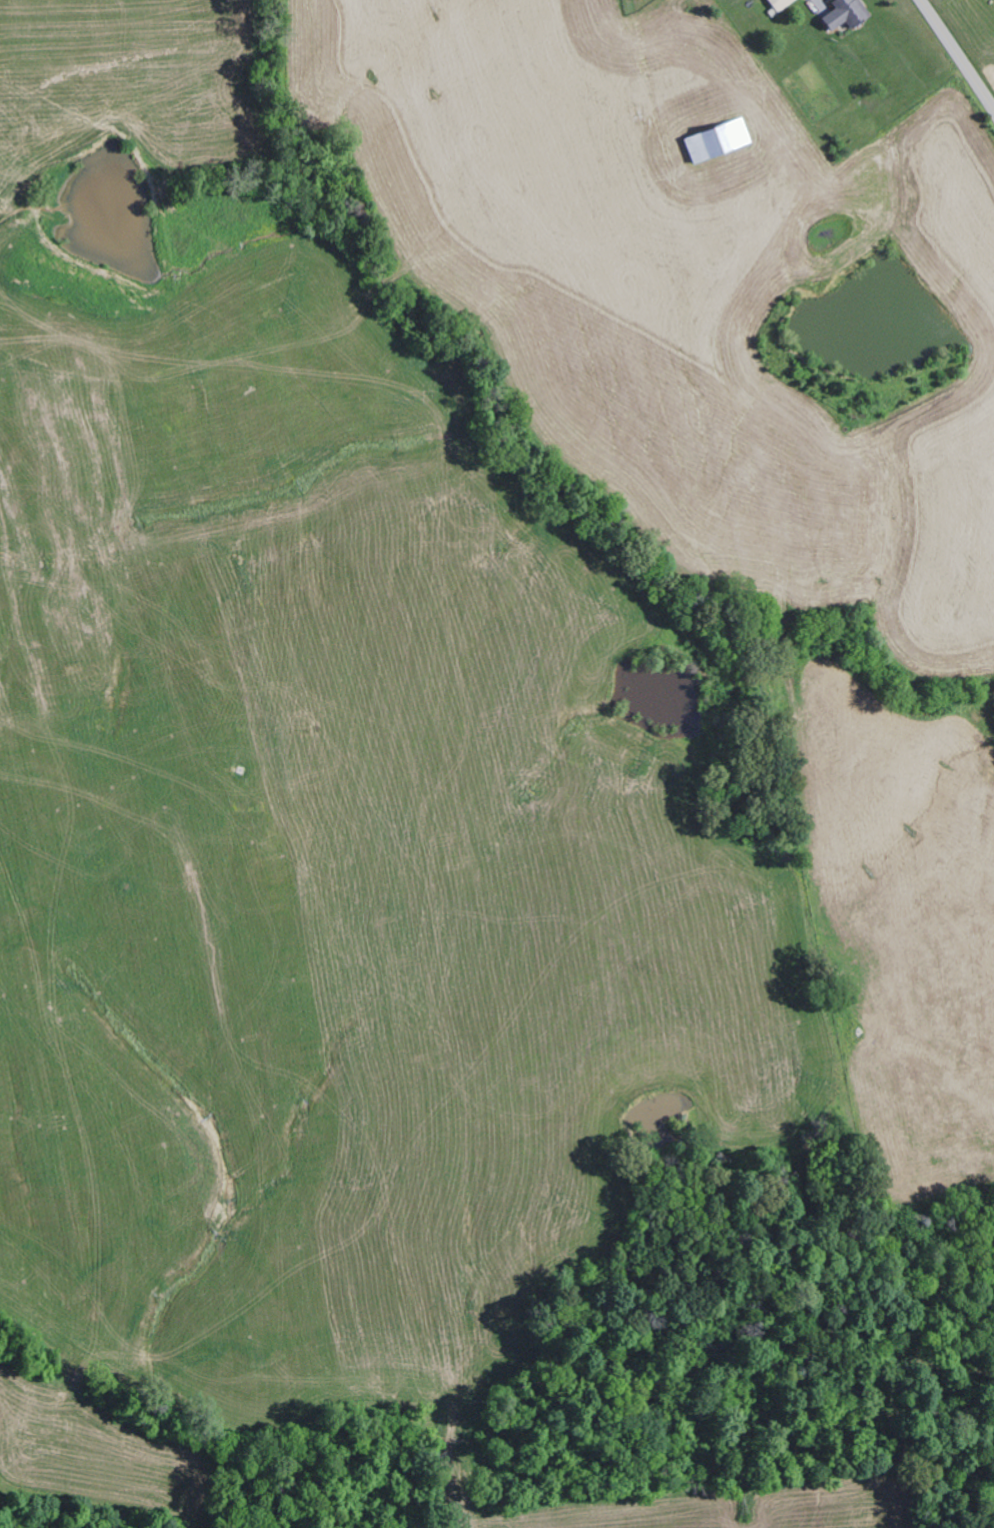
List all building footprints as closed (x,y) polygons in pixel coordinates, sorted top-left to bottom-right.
[(778,13),(796,0),(768,0),(778,13)] [(834,32),(850,21),(855,29),(873,17),(861,0),(839,0),(835,3),(839,9),(825,18),(834,32)] [(754,146),(746,120),(687,137),(696,164),(754,146)]
